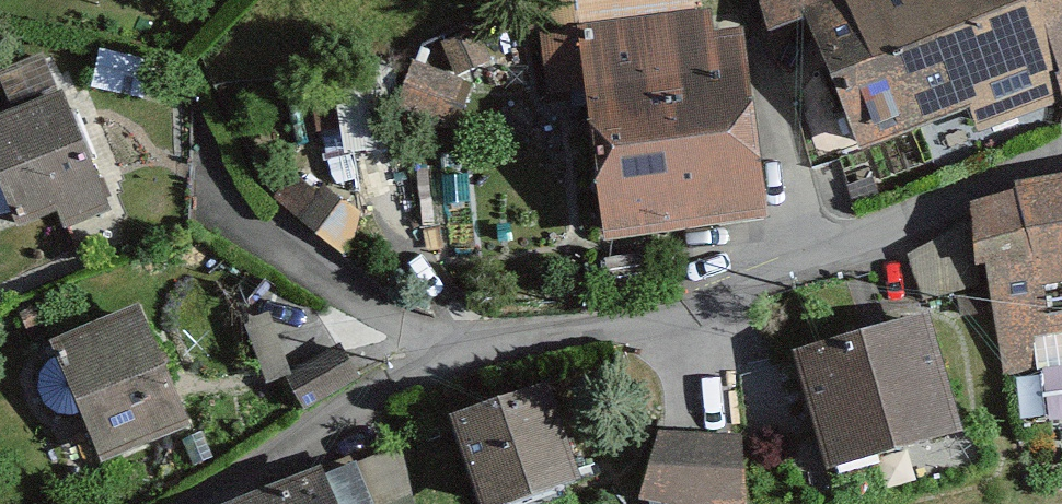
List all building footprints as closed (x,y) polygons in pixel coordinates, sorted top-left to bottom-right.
[(546,29),(552,88),(604,82),(620,226),(754,207),(731,45),(702,53),(697,16),(685,17),(683,0),(545,0),(546,29)] [(778,26),(821,14),(872,136),(972,100),(982,123),(1061,94),(1061,0),(771,0),(778,26)] [(0,127),(0,131),(34,208),(68,194),(78,216),(112,201),(49,57),(14,72),(32,113),(0,127)] [(467,83),(428,68),(413,105),(453,120),(467,83)] [(373,225),(308,174),(290,197),(355,248),(373,225)] [(978,208),(1013,367),(1036,362),(1029,330),(1061,323),(1061,190),(978,208)] [(133,310),(58,339),(103,454),(178,425),(133,310)] [(928,319),(807,351),(836,460),(957,428),(928,319)] [(366,375),(349,349),(307,376),(324,402),(366,375)] [(457,422),(484,503),(497,503),(570,479),(541,393),(457,422)] [(660,437),(644,503),(739,503),(744,438),(660,437)] [(240,503),(338,503),(325,470),(240,503)]
